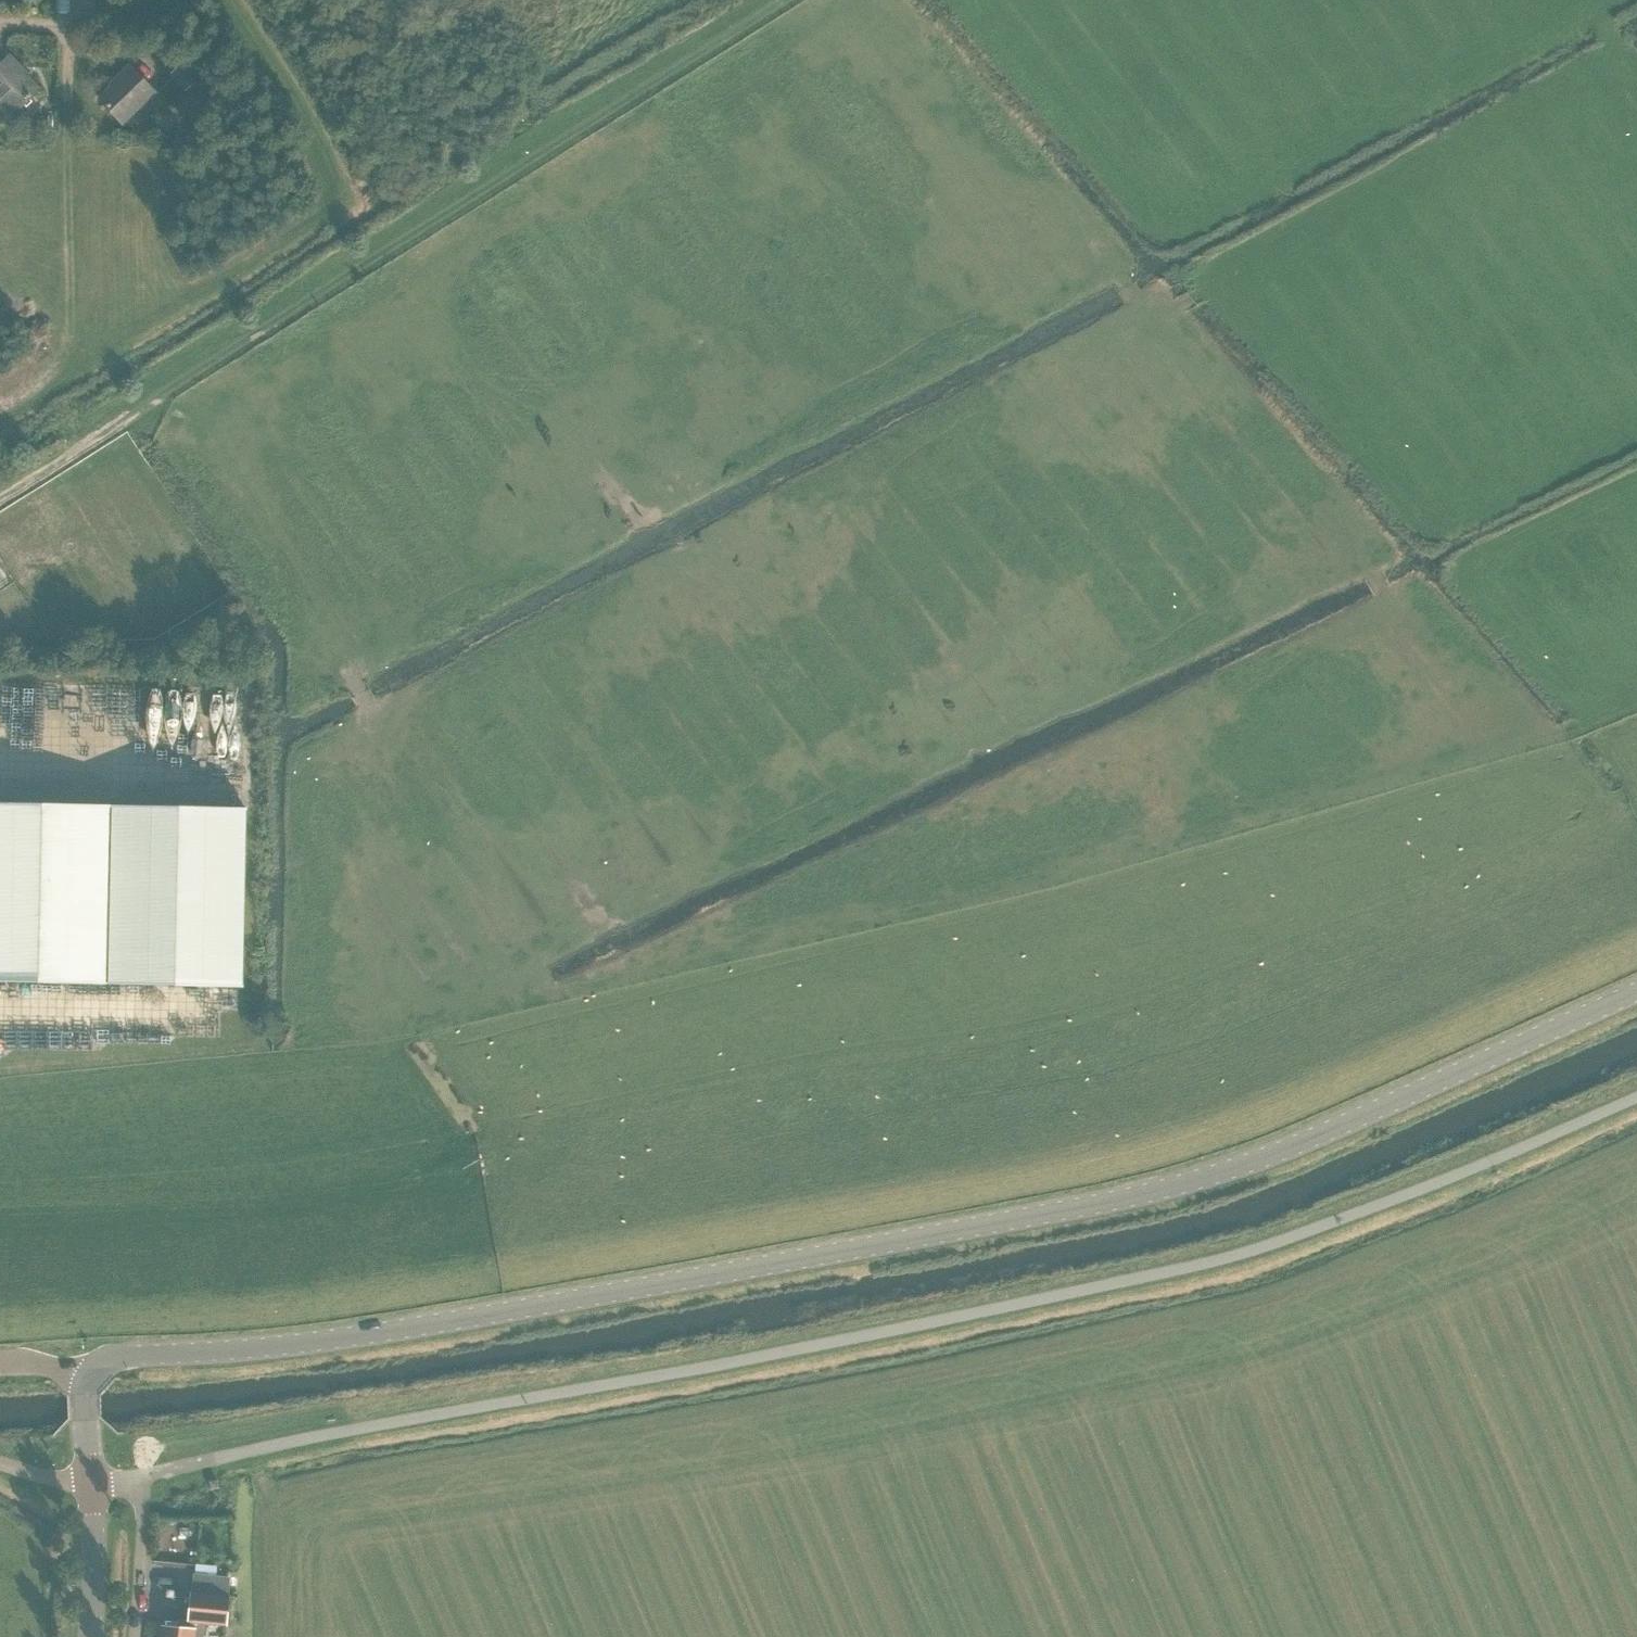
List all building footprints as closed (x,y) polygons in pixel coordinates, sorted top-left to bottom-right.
[(67,8),(78,9),(78,0),(67,0),(67,8)] [(170,0),(151,0),(156,9),(170,0)] [(8,57),(0,65),(0,98),(14,112),(37,89),(24,76),(26,75),(8,57)] [(196,79),(182,63),(170,74),(185,89),(196,79)] [(122,122),(153,92),(129,67),(111,85),(112,86),(99,99),(122,122)] [(241,986),(245,809),(0,803),(0,981),(241,986)] [(248,1014),(247,988),(210,989),(211,1015),(248,1014)] [(229,1595),(190,1591),(187,1619),(176,1618),(176,1627),(161,1625),(160,1636),(203,1636),(204,1622),(226,1624),(229,1595)]
